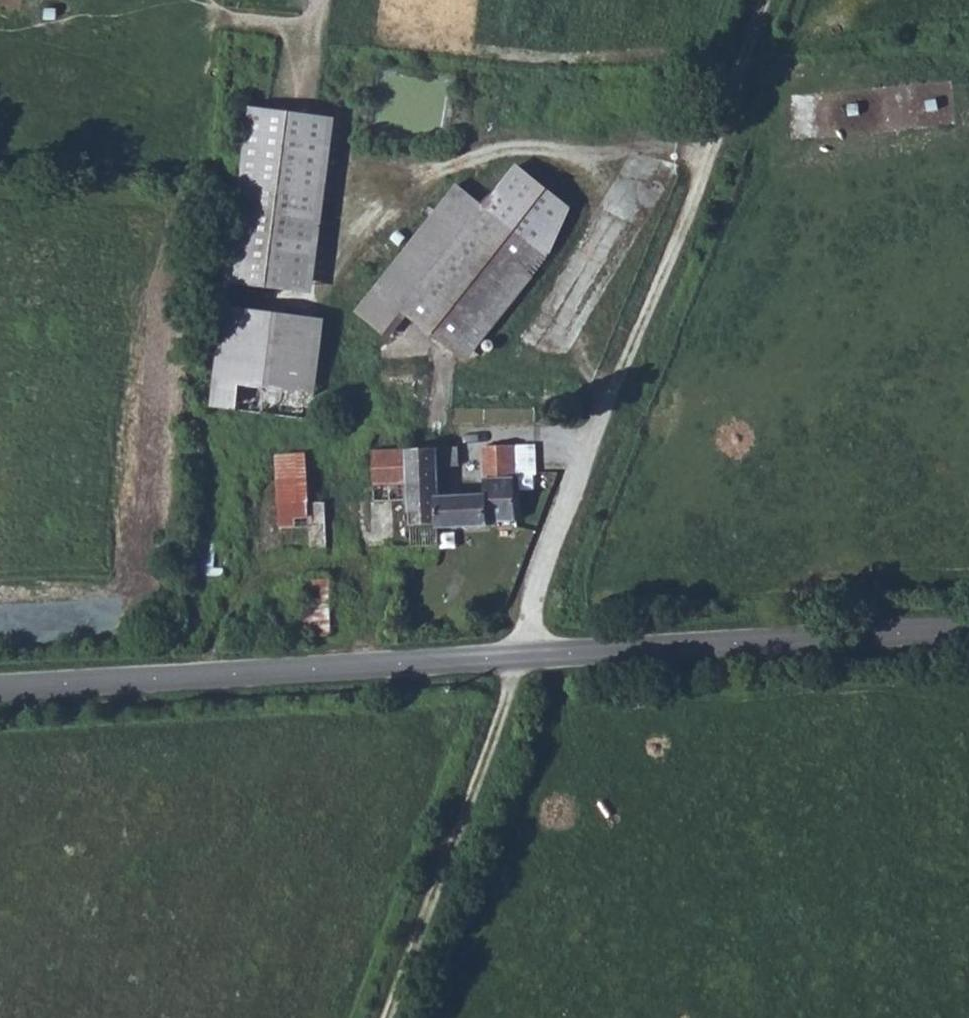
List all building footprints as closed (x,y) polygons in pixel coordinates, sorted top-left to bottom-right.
[(312,291),(334,118),(250,106),(224,283),(312,291)] [(483,203),(458,187),(354,307),(385,332),(402,311),(464,362),(547,255),(569,207),(513,163),(483,203)] [(312,420),(322,319),(224,305),(208,407),(312,420)] [(368,458),(372,546),(437,545),(437,523),(488,523),(488,517),(513,516),(508,441),(480,442),(482,490),(435,492),(435,462),(456,461),(456,443),(368,446),(368,458)] [(288,548),(286,453),(271,454),(274,548),(288,548)] [(301,453),(286,453),(288,548),(372,546),(368,458),(302,459),(301,453)] [(203,540),(200,574),(225,576),(228,542),(203,540)] [(306,581),(304,631),(331,632),(332,582),(306,581)]
